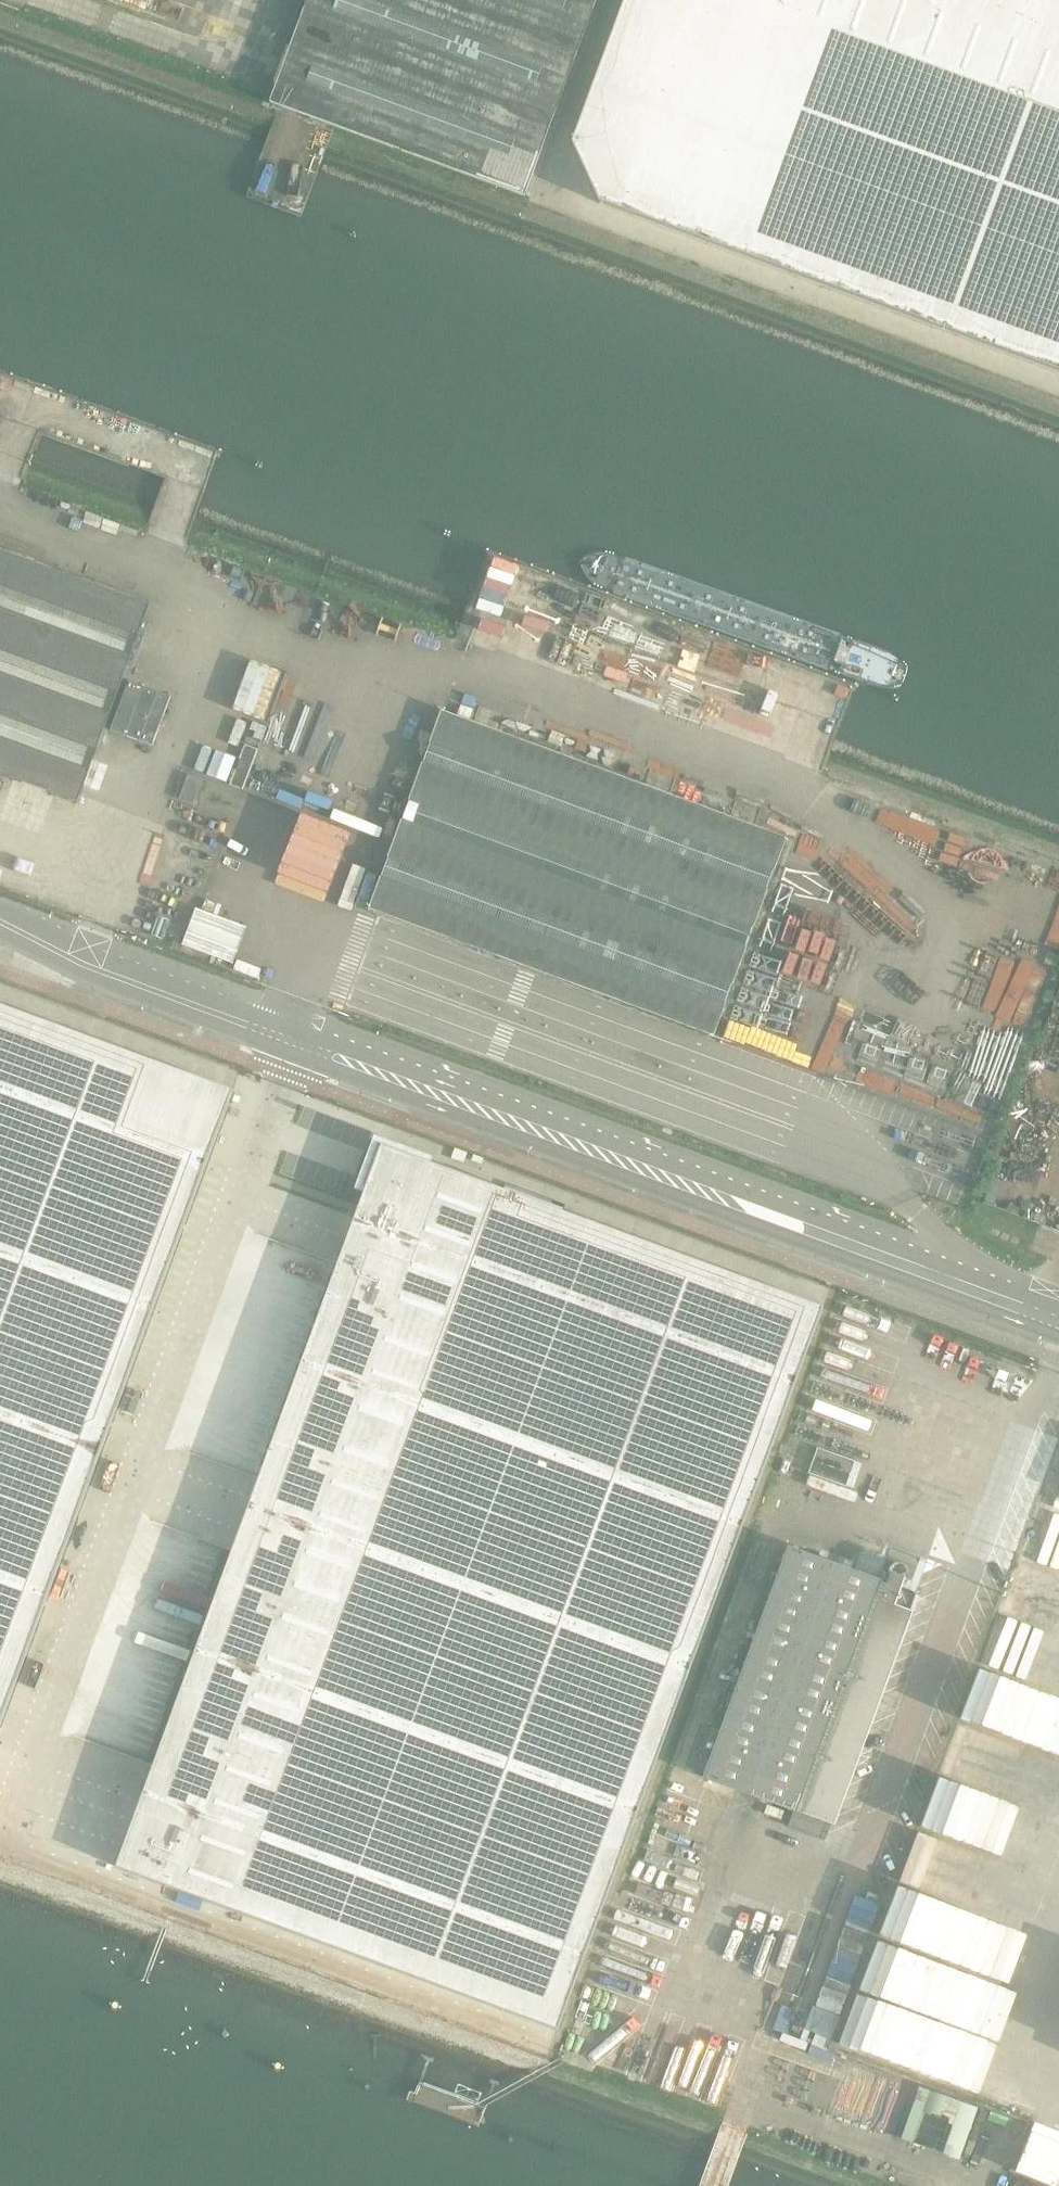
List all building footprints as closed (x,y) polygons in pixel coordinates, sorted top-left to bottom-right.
[(271,104),(525,198),(598,0),(309,0),(271,104)] [(572,144),(600,204),(1058,373),(1058,0),(625,0),(572,144)] [(150,605),(0,550),(0,773),(78,802),(135,648),(140,650),(150,624),(144,622),(150,605)] [(129,682),(111,732),(153,748),(171,698),(129,682)] [(310,714),(317,692),(289,683),(282,705),(310,714)] [(712,1038),(785,839),(442,712),(370,909),(712,1038)] [(179,800),(193,805),(202,780),(188,775),(179,800)] [(400,815),(409,792),(388,784),(386,790),(362,781),(356,798),(400,815)] [(377,878),(367,874),(354,907),(364,911),(377,878)] [(196,909),(183,946),(233,964),(246,927),(196,909)] [(234,1091),(0,1005),(0,1727),(234,1091)] [(991,1205),(1033,1217),(1058,1125),(1058,1043),(1038,1037),(991,1205)] [(153,1766),(116,1867),(558,2030),(823,1307),(378,1144),(362,1186),(365,1188),(337,1264),(258,1479),(232,1551),(153,1766)] [(816,1819),(831,1825),(916,1593),(901,1588),(905,1578),(891,1573),(887,1583),(788,1547),(703,1778),(798,1812),(795,1821),(813,1827),(816,1819)] [(936,1778),(903,1883),(997,1913),(1002,1899),(1010,1901),(1038,1810),(936,1778)] [(940,2018),(957,1969),(910,1952),(908,1958),(923,1963),(919,1973),(927,1976),(920,1996),(908,1992),(903,2005),(940,2018)] [(931,2093),(912,2143),(957,2160),(976,2109),(931,2093)] [(1056,2185),(1058,2185),(1058,2129),(1037,2119),(1016,2170),(1056,2185)]
